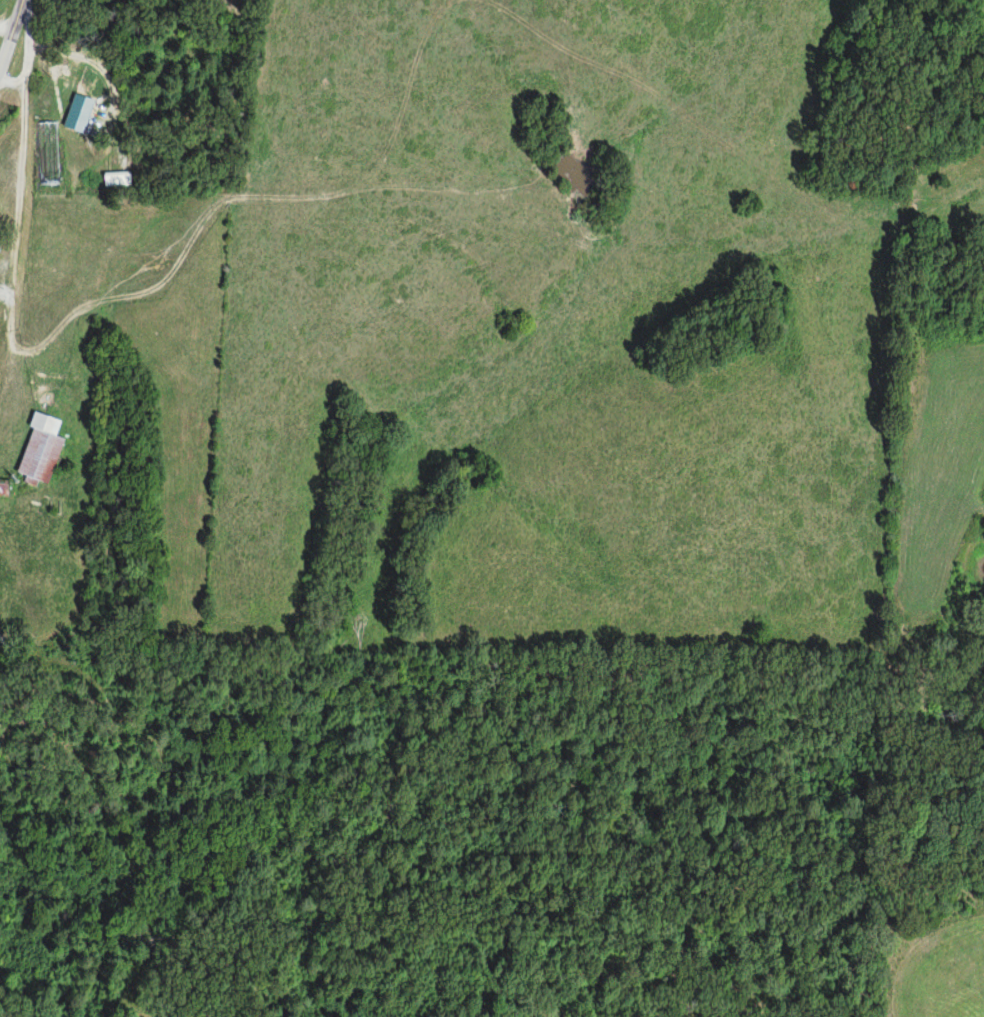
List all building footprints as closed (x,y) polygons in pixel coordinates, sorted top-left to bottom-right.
[(83,134),(92,100),(72,95),(64,129),(83,134)] [(102,174),(103,187),(129,186),(128,173),(102,174)] [(17,473),(25,476),(23,483),(35,486),(37,481),(48,485),(62,439),(55,436),(60,420),(33,412),(28,427),(30,428),(17,473)] [(8,480),(0,480),(0,496),(8,496),(8,480)]
